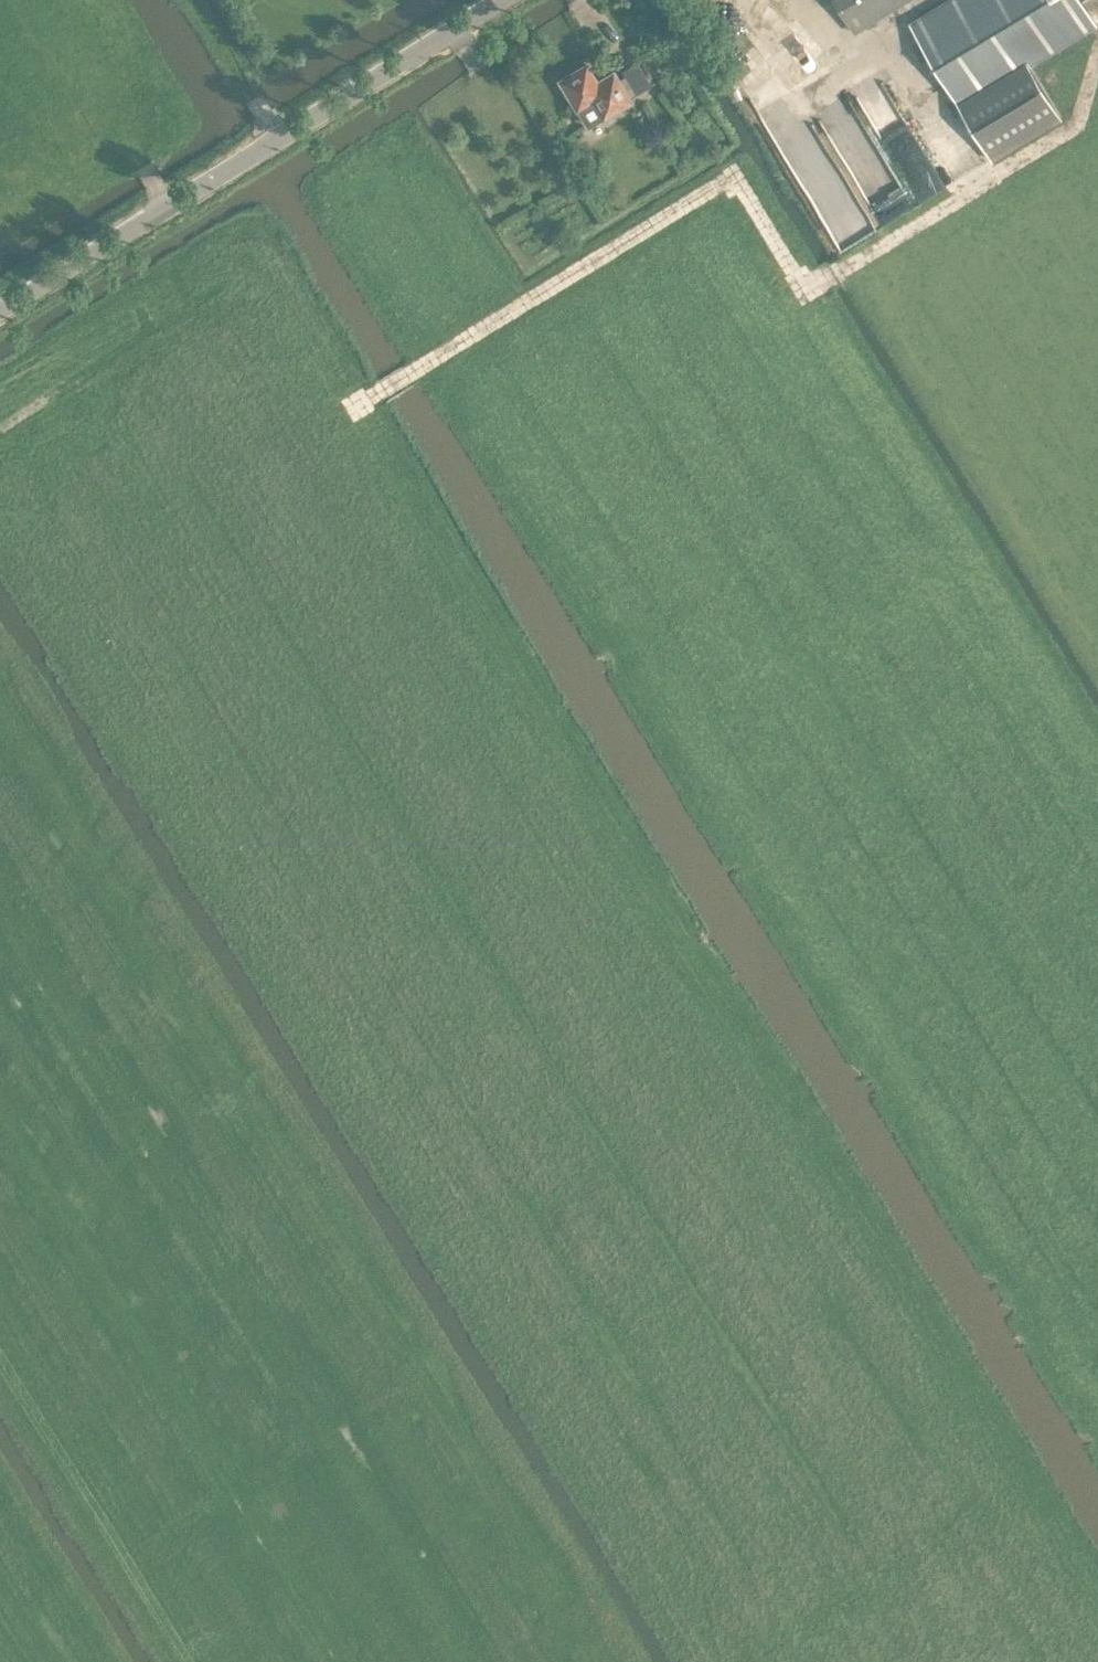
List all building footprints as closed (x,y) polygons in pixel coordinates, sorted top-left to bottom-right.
[(855,32),(907,0),(836,0),(855,32)] [(959,103),(1029,61),(1096,20),(1084,0),(947,0),(910,22),(959,103)] [(558,78),(577,109),(579,108),(589,125),(601,117),(602,119),(634,100),(631,96),(651,84),(637,61),(621,70),(624,76),(620,78),(615,69),(597,79),(586,62),(558,78)] [(1063,118),(1029,61),(959,103),(993,160),(1063,118)] [(955,181),(889,71),(851,95),(917,204),(955,181)] [(913,206),(847,97),(819,113),(884,224),(913,206)] [(875,230),(811,121),(777,141),(841,250),(875,230)]
